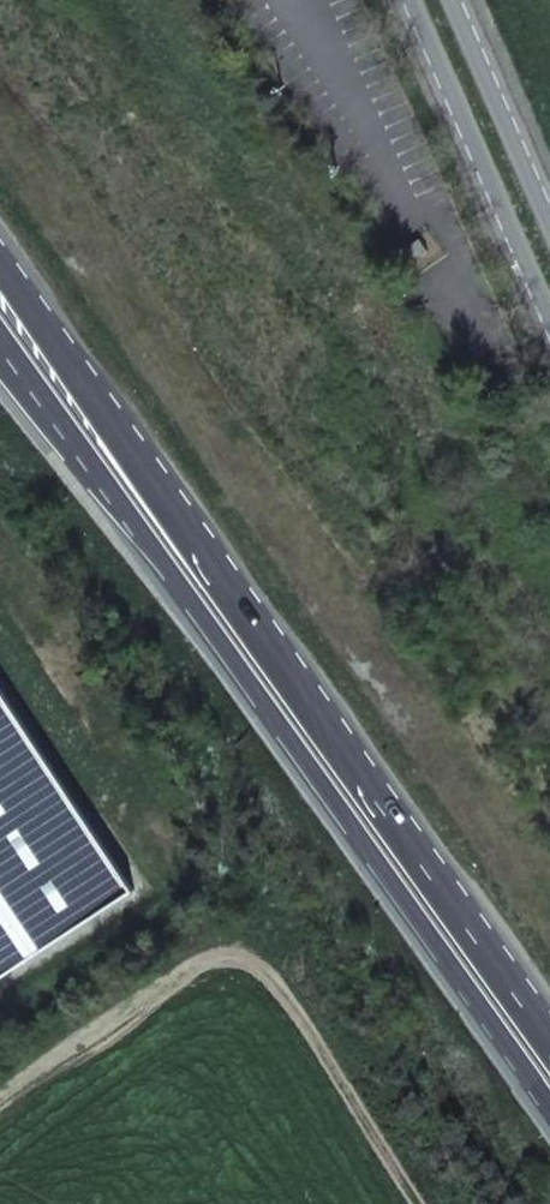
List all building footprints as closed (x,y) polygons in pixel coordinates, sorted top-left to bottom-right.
[(134,889),(0,686),(0,975),(134,889)]
